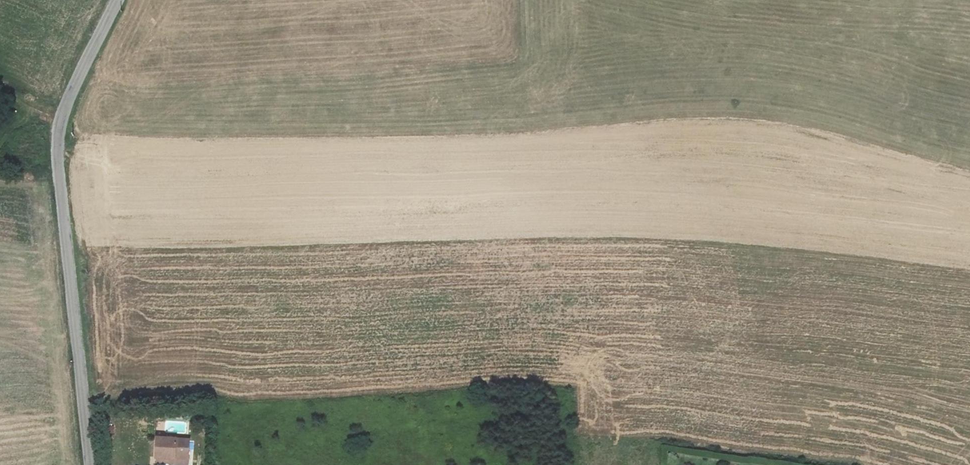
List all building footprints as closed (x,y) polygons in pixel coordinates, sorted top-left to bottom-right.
[(158,437),(157,457),(174,458),(173,464),(186,464),(187,438),(158,437)]
